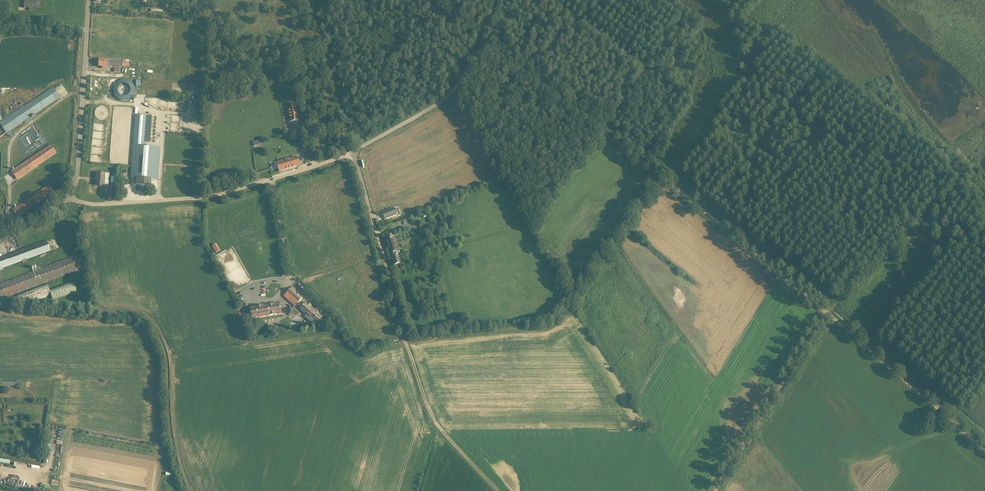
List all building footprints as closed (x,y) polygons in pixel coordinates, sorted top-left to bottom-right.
[(29,11),(32,11),(32,8),(37,8),(37,0),(24,0),(24,8),(29,8),(29,11)] [(110,68),(110,66),(110,60),(107,60),(99,59),(99,66),(103,67),(102,68),(107,68),(110,68)] [(111,84),(117,102),(132,98),(132,100),(136,99),(130,78),(111,84)] [(60,97),(54,89),(0,125),(0,137),(24,121),(26,123),(31,120),(29,118),(60,97)] [(298,120),(296,106),(288,107),(290,121),(298,120)] [(135,115),(131,178),(136,178),(152,179),(158,180),(160,147),(145,146),(147,116),(135,115)] [(17,179),(57,153),(51,145),(12,171),(17,179)] [(279,171),(300,165),(297,157),(277,163),(279,171)] [(109,174),(97,173),(96,185),(100,185),(100,186),(101,186),(101,185),(108,186),(109,174)] [(13,210),(17,217),(35,205),(36,207),(38,205),(37,203),(54,192),(49,185),(13,210)] [(385,219),(389,217),(397,215),(394,208),(382,213),(385,219)] [(391,258),(394,266),(401,264),(399,256),(398,252),(400,251),(396,238),(393,238),(392,233),(385,234),(387,240),(386,240),(390,254),(391,254),(391,255),(392,258),(391,258)] [(50,250),(47,241),(0,258),(0,269),(22,260),(23,263),(28,262),(26,259),(50,250)] [(41,269),(40,267),(32,270),(33,272),(0,284),(0,295),(2,299),(79,270),(74,257),(41,269)] [(21,306),(51,295),(53,300),(77,291),(73,281),(49,290),(47,284),(17,295),(21,306)] [(294,292),(296,290),(293,287),(284,296),(294,306),(302,299),(294,292)] [(252,319),(282,314),(280,303),(250,308),(252,319)] [(308,303),(308,304),(306,303),(299,310),(305,315),(304,317),(314,326),(318,321),(320,323),(324,319),(321,317),(322,317),(310,306),(311,306),(308,303)]
